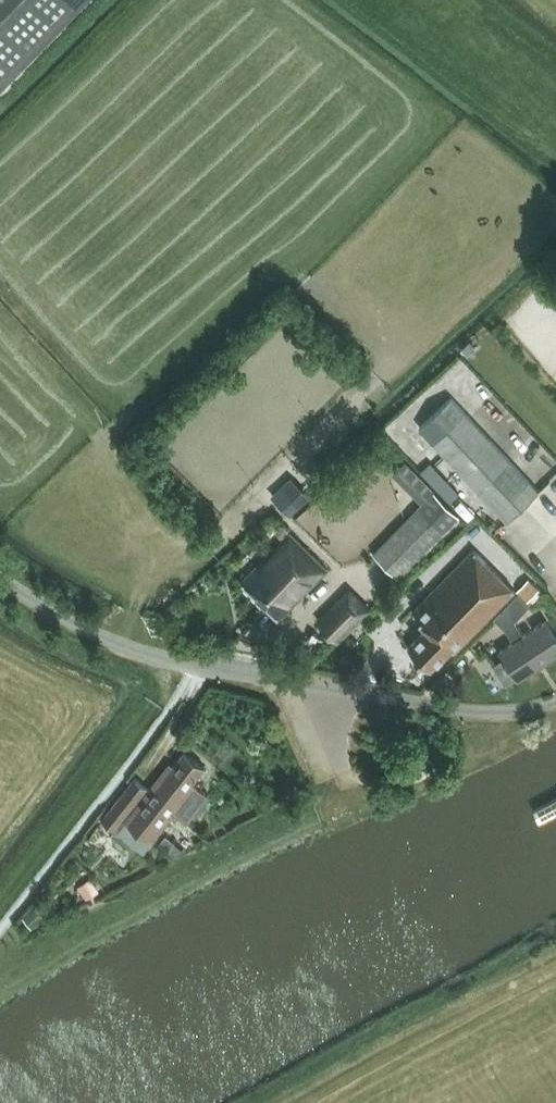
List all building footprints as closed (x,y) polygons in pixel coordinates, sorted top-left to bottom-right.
[(88,0),(0,0),(0,91),(88,0)] [(462,348),(468,355),(477,348),(470,341),(462,348)] [(429,419),(420,428),(433,442),(508,521),(539,492),(451,398),(429,419)] [(419,506),(373,552),(400,578),(445,532),(461,515),(406,461),(393,474),(422,503),(419,506)] [(302,487),(282,505),(290,514),(310,496),(302,487)] [(258,565),(242,581),(280,618),(328,569),(290,532),(258,565)] [(474,550),(413,611),(428,626),(409,646),(432,670),(452,649),(455,652),(516,591),(474,550)] [(519,588),(530,599),(540,588),(529,577),(519,588)] [(319,622),(338,640),(368,609),(349,591),(319,622)] [(495,618),(506,630),(514,642),(500,651),(504,656),(493,664),(507,683),(517,676),(519,679),(555,655),(555,635),(546,621),(524,635),(515,621),(530,606),(518,594),(495,618)] [(152,786),(150,789),(135,777),(102,818),(144,853),(197,785),(194,782),(205,768),(185,752),(173,766),(170,763),(158,779),(152,786)] [(165,836),(160,843),(169,850),(175,843),(165,836)] [(78,887),(87,900),(99,891),(91,878),(78,887)] [(23,917),(34,930),(46,919),(35,906),(23,917)]
